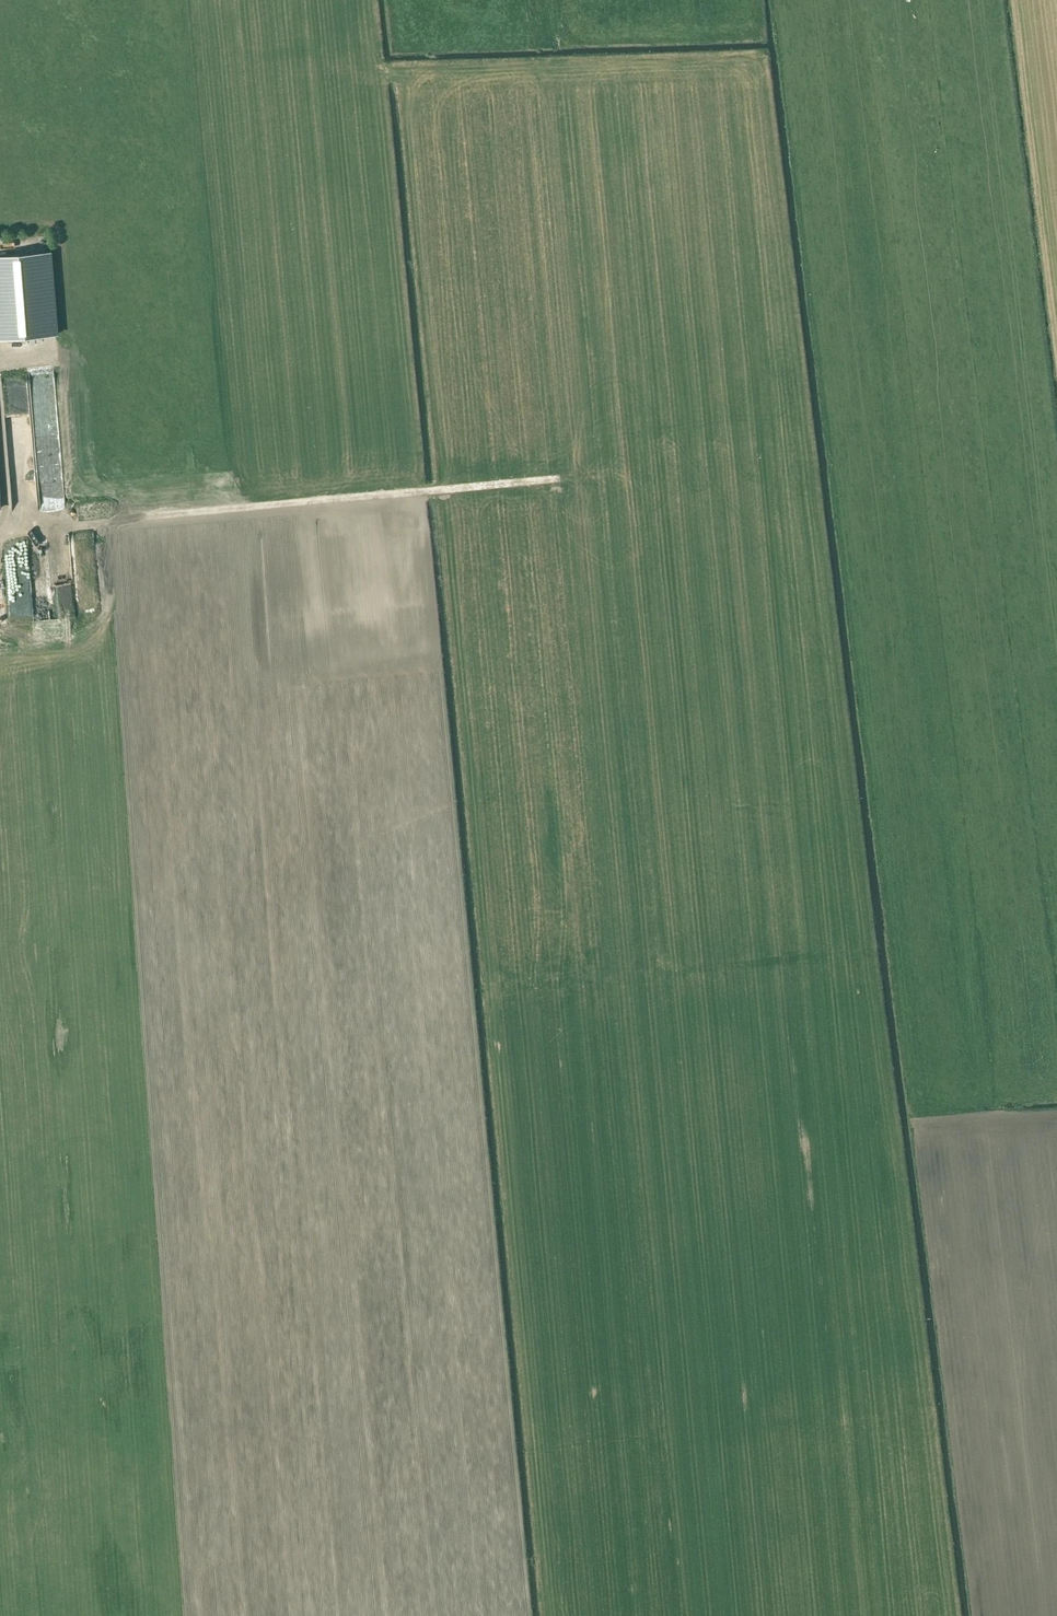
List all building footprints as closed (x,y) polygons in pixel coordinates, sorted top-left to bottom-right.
[(0,257),(0,345),(54,340),(46,253),(0,257)]
